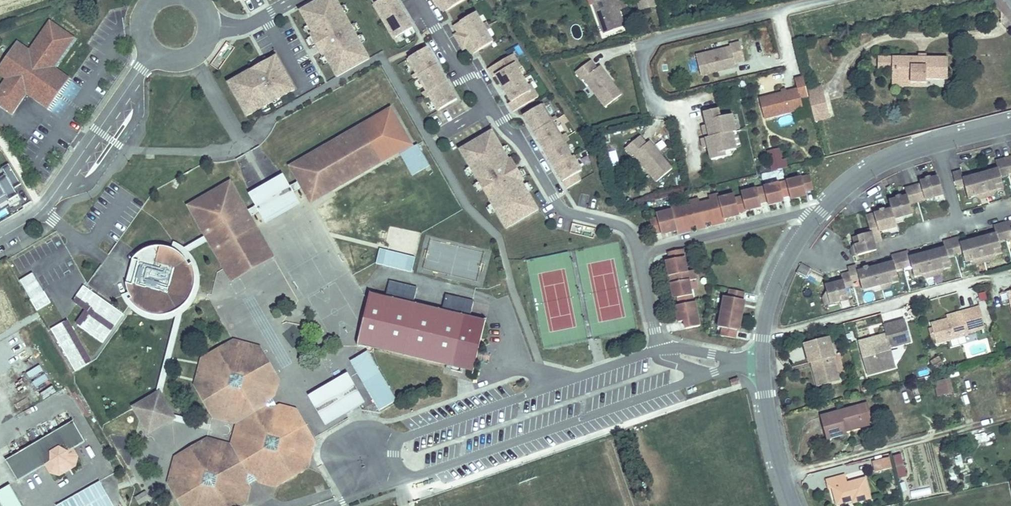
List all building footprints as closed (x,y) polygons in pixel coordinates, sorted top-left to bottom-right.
[(340,0),(322,0),(304,11),(316,33),(314,34),(326,55),(328,54),(341,76),(373,58),(340,0)] [(400,0),(382,0),(377,3),(398,38),(416,27),(400,0)] [(439,5),(443,3),(446,1),(451,9),(465,0),(436,0),(439,5)] [(606,38),(626,30),(623,21),(618,9),(622,7),(619,0),(592,0),(606,38)] [(654,0),(637,0),(640,13),(657,9),(654,0)] [(451,9),(446,1),(443,3),(447,11),(451,9)] [(455,21),(473,13),(470,6),(452,13),(455,21)] [(630,18),(626,6),(622,7),(618,9),(623,21),(630,18)] [(497,40),(479,11),(461,22),(465,29),(462,31),(458,34),(467,48),(470,46),(474,44),(478,51),(497,40)] [(56,81),(51,77),(56,69),(53,67),(72,40),(72,38),(71,36),(51,22),(30,51),(27,49),(7,78),(10,80),(0,96),(0,105),(12,113),(27,92),(42,102),(56,81)] [(746,41),(750,56),(774,51),(768,26),(760,28),(762,37),(746,41)] [(27,49),(17,42),(0,68),(0,73),(7,78),(27,49)] [(461,98),(430,46),(412,58),(442,109),(461,98)] [(728,52),(696,60),(700,76),(701,80),(735,71),(734,67),(743,64),(738,47),(728,50),(728,52)] [(535,88),(519,62),(522,60),(517,52),(492,67),(497,75),(500,73),(516,99),(513,101),(518,109),(542,94),(538,86),(535,88)] [(267,67),(281,59),(280,56),(265,65),(267,67)] [(890,71),(890,57),(876,56),(876,70),(890,71)] [(926,81),(947,81),(947,58),(923,57),(923,60),(917,60),(917,57),(890,57),(890,71),(898,71),(898,80),(910,80),(910,84),(926,84),(926,81)] [(299,90),(281,59),(267,67),(265,65),(255,71),(256,72),(233,85),(251,117),(299,90)] [(589,67),(574,79),(580,87),(584,84),(605,112),(606,112),(620,100),(598,71),(595,74),(589,67)] [(50,107),(70,78),(56,69),(51,77),(56,81),(42,102),(50,107)] [(926,90),(926,84),(910,84),(910,80),(898,80),(898,71),(890,71),(890,89),(926,90)] [(804,112),(801,102),(809,99),(807,92),(804,79),(795,81),(798,91),(759,100),(765,121),(804,112)] [(824,96),(823,89),(807,92),(809,99),(824,96)] [(830,120),(824,96),(809,99),(815,124),(830,120)] [(587,168),(547,102),(528,113),(572,186),(586,178),(582,171),(587,168)] [(361,170),(362,172),(382,161),(381,159),(390,153),(392,155),(410,145),(390,110),(372,120),(373,122),(363,128),(362,126),(342,137),(343,139),(334,144),(333,142),(291,166),(299,181),(289,186),(284,178),(271,185),(274,190),(266,195),(263,190),(250,197),(256,206),(246,212),(238,199),(236,200),(226,184),(191,205),(200,220),(197,222),(206,237),(212,234),(214,237),(208,241),(214,252),(217,250),(227,268),(263,247),(252,230),(255,229),(249,218),(259,213),(271,206),(272,207),(282,202),(281,200),(293,193),(303,187),(312,201),(353,177),(352,175),(361,170)] [(734,130),(731,118),(719,121),(717,113),(703,116),(705,123),(707,122),(708,125),(705,126),(701,127),(703,136),(721,132),(722,135),(703,139),(700,140),(702,149),(707,148),(709,148),(709,150),(707,151),(709,158),(723,155),(722,150),(729,149),(734,148),(730,131),(734,130)] [(528,178),(516,157),(514,158),(496,129),(465,148),(512,226),(543,207),(526,179),(528,178)] [(638,143),(624,155),(631,164),(635,161),(655,187),(670,175),(649,147),(644,151),(638,143)] [(430,166),(417,145),(400,155),(413,177),(430,166)] [(1000,178),(1010,175),(1010,157),(995,161),(998,170),(1000,178)] [(5,195),(8,200),(17,195),(14,188),(21,184),(8,163),(1,168),(5,174),(0,177),(0,198),(5,195)] [(245,188),(250,197),(263,190),(266,195),(274,190),(271,185),(284,178),(279,168),(245,188)] [(965,188),(969,202),(1004,193),(1000,178),(998,170),(963,179),(965,188)] [(965,188),(963,179),(961,171),(953,173),(957,190),(965,188)] [(809,174),(696,201),(695,198),(671,204),(672,208),(656,211),(657,215),(649,218),(652,232),(661,230),(669,228),(669,230),(677,228),(678,231),(687,229),(686,225),(690,224),(697,223),(697,227),(705,224),(704,221),(711,219),(715,218),(716,222),(725,220),(724,217),(732,215),(731,213),(738,211),(753,207),(752,203),(760,201),(767,199),(768,203),(776,202),(775,197),(783,195),(790,194),(791,198),(798,196),(797,192),(805,190),(814,188),(809,174)] [(869,231),(850,236),(854,254),(874,249),(872,240),(879,238),(877,230),(896,226),(894,218),(911,214),(908,202),(943,194),(938,174),(920,179),(920,182),(904,186),(906,194),(889,198),(891,208),(873,212),(875,223),(868,225),(869,231)] [(229,183),(226,184),(236,200),(238,199),(229,183)] [(271,206),(259,213),(265,222),(299,203),(293,193),(281,200),(282,202),(272,207),(271,206)] [(191,205),(188,207),(197,222),(200,220),(191,205)] [(1000,243),(1010,240),(1010,227),(1010,222),(996,226),(997,232),(1000,243)] [(572,223),(570,232),(592,237),(594,228),(572,223)] [(227,268),(217,250),(214,252),(232,282),(273,259),(255,229),(252,230),(263,247),(227,268)] [(910,263),(913,274),(950,264),(947,254),(963,250),(966,260),(1002,251),(1000,243),(997,232),(960,242),(959,237),(943,241),(944,245),(908,255),(910,263)] [(206,237),(186,250),(189,253),(208,241),(214,237),(212,234),(206,237)] [(196,262),(192,256),(189,253),(186,250),(181,246),(175,243),(172,250),(177,252),(182,256),(187,261),(190,267),(193,265),(195,269),(196,275),(197,281),(196,288),(194,294),(192,300),(188,305),(183,309),(178,313),(172,316),(166,317),(159,318),(153,317),(147,315),(141,313),(136,309),(131,304),(129,301),(132,300),(129,294),(122,296),(124,300),(128,306),(132,311),(138,316),(145,319),(151,321),(159,322),(166,321),(173,320),(176,318),(184,314),(190,308),(194,302),(198,296),(200,289),(201,282),(200,275),(199,268),(196,262)] [(412,273),(416,257),(381,247),(376,263),(412,273)] [(196,288),(197,281),(196,275),(195,269),(193,265),(190,267),(187,261),(182,256),(177,252),(172,250),(164,248),(158,248),(151,249),(145,251),(139,254),(135,259),(133,261),(139,263),(133,286),(126,284),(127,290),(129,294),(132,300),(129,301),(131,304),(136,309),(141,313),(147,315),(153,317),(159,318),(166,317),(172,316),(178,313),(183,309),(188,305),(192,300),(194,294),(196,288)] [(685,328),(701,325),(696,300),(694,301),(689,279),(697,277),(695,268),(687,270),(683,248),(668,251),(669,259),(671,266),(667,267),(668,274),(666,274),(668,283),(670,283),(671,290),(675,289),(677,297),(678,304),(674,305),(676,313),(678,312),(680,320),(683,320),(685,328)] [(908,255),(907,250),(889,255),(890,259),(855,269),(853,264),(844,267),(845,271),(834,274),(835,280),(822,283),(827,302),(844,297),(840,281),(856,277),(859,288),(896,278),(893,268),(910,263),(908,255)] [(801,263),(797,273),(806,277),(810,268),(801,263)] [(35,301),(24,282),(10,290),(22,309),(35,301)] [(481,362),(483,354),(490,324),(473,320),(476,303),(447,296),(442,313),(414,306),(418,289),(390,283),(386,299),(372,296),(360,346),(478,374),(481,362)] [(728,296),(723,295),(718,326),(722,326),(720,334),(734,337),(736,328),(737,320),(740,321),(743,306),(741,305),(742,298),(744,291),(729,288),(728,296)] [(11,312),(0,292),(0,318),(11,312)] [(114,324),(74,295),(65,309),(104,337),(114,324)] [(42,312),(35,301),(22,309),(28,320),(42,312)] [(966,313),(934,322),(940,343),(973,334),(973,332),(980,330),(974,307),(965,309),(966,313)] [(162,399),(184,314),(176,318),(157,396),(160,395),(162,399)] [(890,337),(862,345),(870,374),(898,366),(893,347),(916,340),(911,321),(888,327),(890,337)] [(93,353),(102,339),(78,322),(68,335),(93,353)] [(79,373),(56,331),(42,339),(66,381),(79,373)] [(812,365),(815,377),(820,376),(823,387),(837,384),(831,359),(834,358),(829,341),(805,348),(809,365),(812,365)] [(279,382),(260,350),(252,355),(240,352),(236,343),(204,362),(208,370),(205,382),(197,386),(225,406),(229,409),(238,421),(244,417),(248,424),(242,428),(249,440),(237,447),(240,453),(233,457),(228,448),(225,447),(214,453),(209,442),(177,461),(181,469),(178,481),(170,485),(182,505),(245,505),(237,490),(247,484),(248,486),(251,487),(257,483),(258,480),(257,478),(267,473),(276,488),(308,470),(303,461),(307,450),(315,445),(297,413),(281,422),(275,412),(277,411),(278,408),(274,401),(271,400),(269,401),(263,391),(279,382)] [(252,355),(260,350),(236,343),(240,352),(252,355)] [(371,354),(356,363),(368,383),(383,374),(371,354)] [(496,357),(483,354),(481,362),(494,366),(496,357)] [(938,356),(929,361),(935,372),(944,367),(938,356)] [(205,382),(208,370),(204,362),(197,386),(205,382)] [(953,392),(949,378),(942,380),(945,394),(953,392)] [(364,403),(350,379),(338,387),(351,410),(364,403)] [(945,394),(942,380),(935,381),(938,395),(945,394)] [(274,401),(279,382),(263,391),(269,401),(271,400),(274,401)] [(387,382),(372,391),(383,411),(385,411),(399,402),(387,382)] [(351,410),(338,387),(313,401),(327,424),(351,410)] [(172,416),(162,399),(160,395),(157,396),(135,410),(149,434),(170,421),(174,420),(172,416)] [(281,422),(297,413),(278,408),(277,411),(275,412),(281,422)] [(238,421),(229,409),(213,418),(240,425),(233,449),(228,448),(233,457),(240,453),(237,447),(249,440),(242,428),(248,424),(244,417),(238,421)] [(830,441),(848,436),(846,428),(863,423),(859,409),(823,419),(830,441)] [(203,425),(172,416),(174,420),(170,421),(202,430),(203,425)] [(73,420),(6,460),(18,481),(44,466),(49,473),(59,475),(75,466),(77,457),(73,449),(86,442),(73,420)] [(846,428),(848,436),(865,431),(863,423),(846,428)] [(308,470),(315,445),(307,450),(303,461),(308,470)] [(906,478),(900,457),(892,459),(899,481),(906,478)] [(885,460),(872,463),(875,475),(888,472),(885,460)] [(178,481),(181,469),(177,461),(170,485),(178,481)] [(276,488),(267,473),(257,478),(258,480),(257,483),(276,488)] [(846,476),(827,481),(830,490),(834,490),(838,505),(851,501),(852,505),(872,500),(866,480),(848,485),(846,476)] [(245,505),(251,487),(248,486),(247,484),(237,490),(245,505)] [(0,492),(0,505),(21,505),(9,487),(0,492)] [(910,490),(910,497),(930,495),(930,488),(910,490)] [(93,493),(72,505),(101,505),(93,493)]
